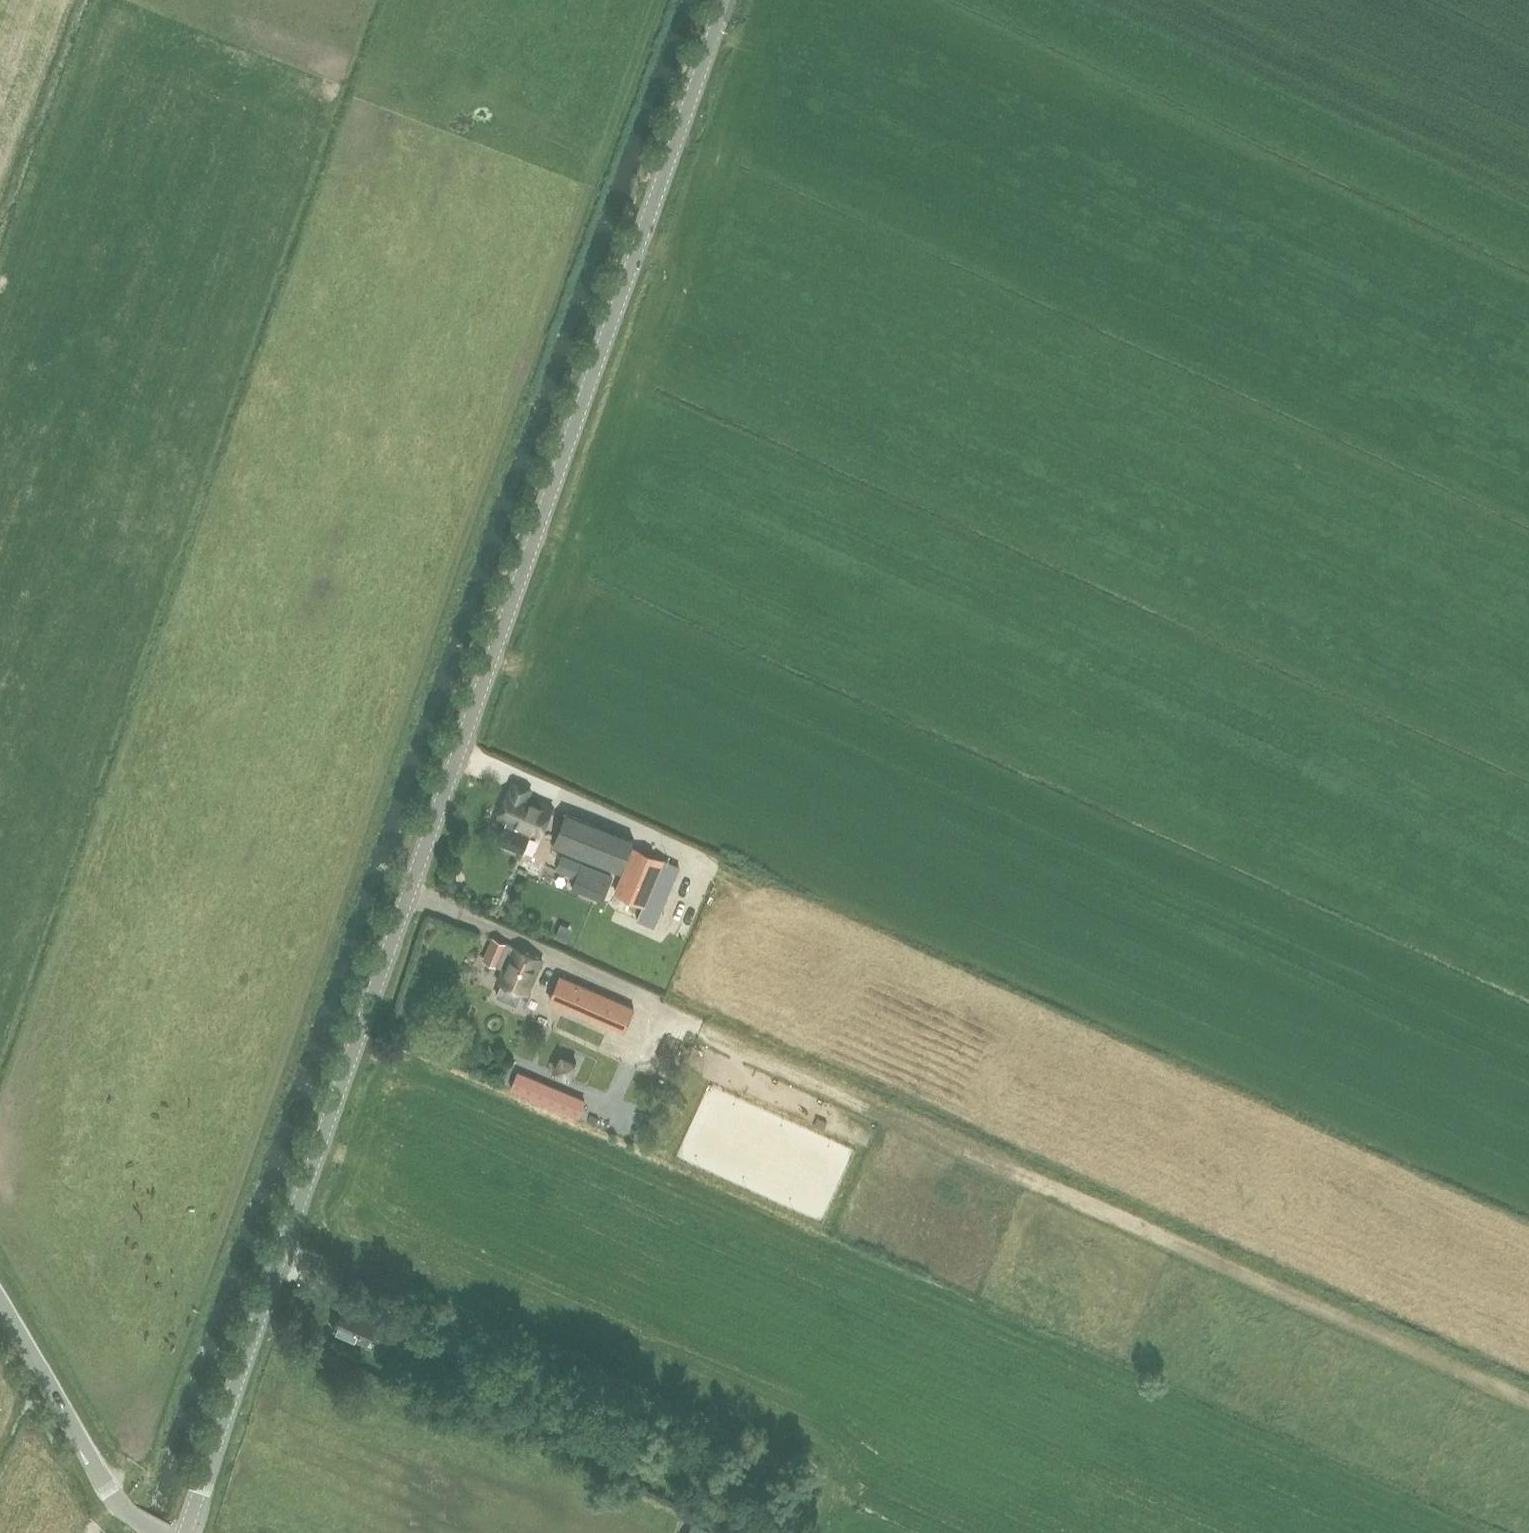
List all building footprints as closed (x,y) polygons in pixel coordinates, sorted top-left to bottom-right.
[(510,786),(497,816),(540,834),(553,804),(510,786)] [(567,812),(553,846),(621,873),(634,839),(567,812)] [(627,867),(655,879),(664,858),(635,846),(627,867)] [(571,888),(603,901),(614,875),(582,862),(571,888)] [(527,992),(542,958),(494,937),(484,959),(497,964),(498,963),(505,966),(499,980),(527,992)] [(550,998),(624,1030),(634,1007),(560,975),(550,998)] [(517,1073),(511,1088),(578,1116),(585,1101),(573,1096),(572,1100),(527,1081),(529,1077),(517,1073)] [(332,1328),(364,1342),(374,1320),(342,1305),(332,1328)] [(340,1376),(331,1372),(327,1381),(336,1385),(340,1376)] [(708,1522),(702,1532),(734,1532),(708,1522)]
